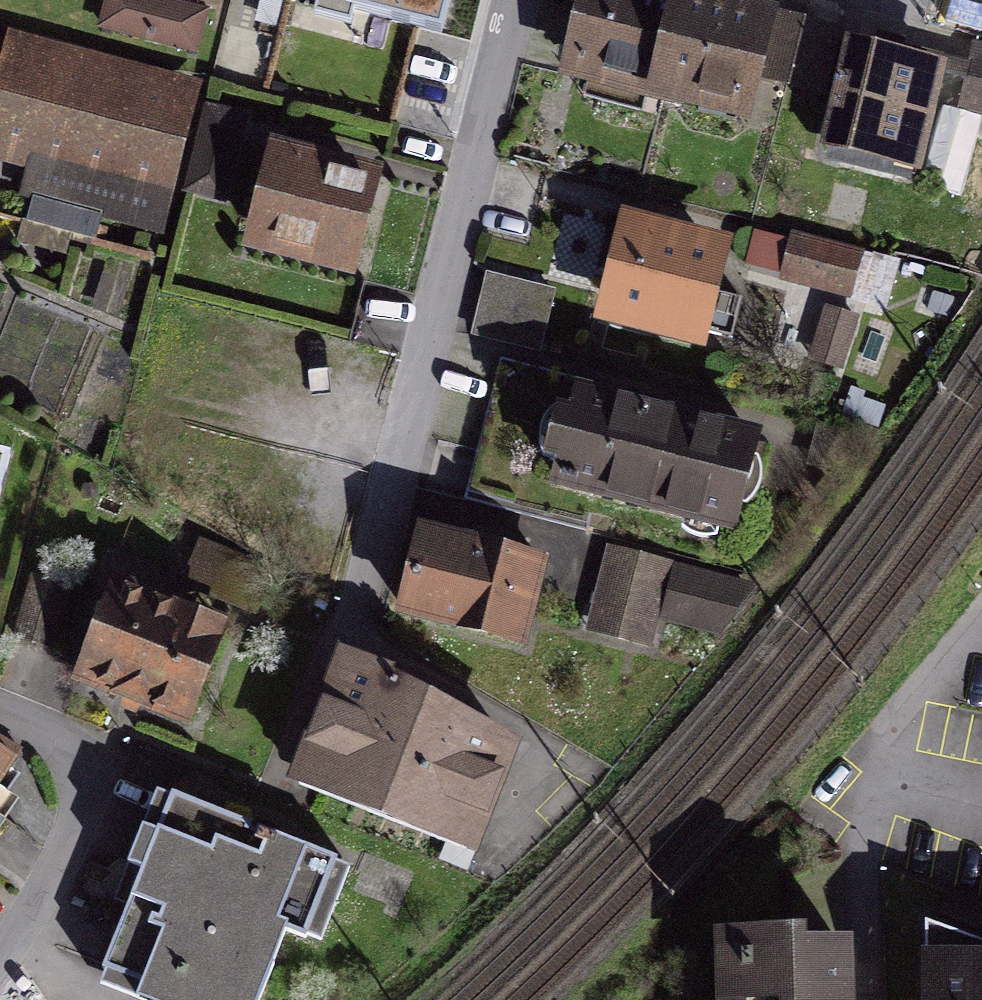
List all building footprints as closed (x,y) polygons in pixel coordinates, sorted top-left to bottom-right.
[(99,26),(204,47),(213,0),(104,0),(99,26)] [(301,3),(414,30),(421,0),(302,0),(301,3)] [(567,57),(749,105),(775,9),(740,0),(582,0),(567,57)] [(918,5),(981,22),(981,0),(920,0),(918,5)] [(11,35),(0,81),(0,152),(161,190),(188,77),(11,35)] [(972,37),(960,107),(981,111),(981,39),(972,37)] [(912,67),(853,52),(826,162),(911,183),(939,74),(912,67)] [(200,170),(250,182),(267,113),(217,101),(200,170)] [(330,152),(280,137),(252,235),(355,264),(383,166),(330,152)] [(673,219),(626,209),(603,311),(709,335),(732,233),(673,219)] [(760,215),(746,264),(889,305),(903,256),(760,215)] [(470,327),(540,350),(561,287),(490,264),(470,327)] [(858,315),(831,310),(822,356),(849,361),(858,315)] [(575,371),(545,497),(778,553),(808,426),(690,398),(575,371)] [(477,547),(416,533),(399,611),(526,639),(543,561),(477,547)] [(751,585),(610,549),(590,627),(645,641),(652,613),(719,630),(751,585)] [(120,588),(84,681),(188,721),(224,628),(120,588)] [(450,713),(345,672),(301,783),(461,846),(505,735),(450,713)] [(17,773),(0,761),(0,797),(17,773)] [(173,791),(99,980),(150,999),(256,999),(286,923),(320,936),(350,860),(173,791)] [(867,928),(820,929),(819,911),(714,913),(716,999),(869,999),(867,928)] [(938,961),(938,999),(981,999),(981,961),(938,961)]
